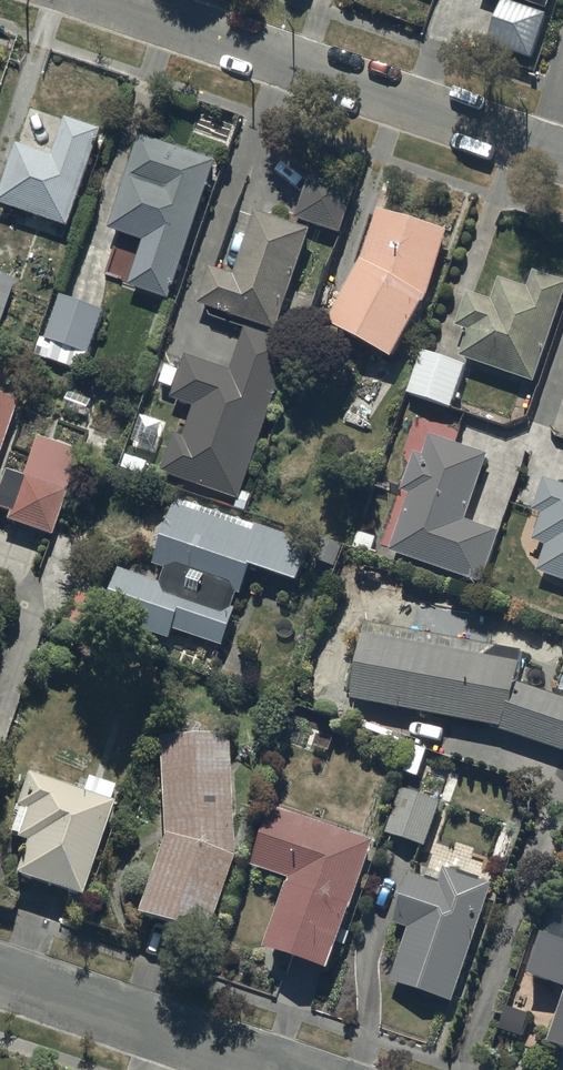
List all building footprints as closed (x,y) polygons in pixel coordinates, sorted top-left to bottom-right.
[(486,43),(529,57),(544,12),(508,0),(501,0),(486,43)] [(66,115),(54,150),(16,138),(0,185),(0,200),(71,223),(104,127),(66,115)] [(217,156),(141,130),(109,225),(144,237),(129,282),(170,296),(217,156)] [(314,164),(296,217),(341,231),(358,178),(314,164)] [(444,227),(376,206),(359,259),(326,318),(390,354),(424,295),(444,227)] [(311,225),(256,207),(234,272),(211,264),(198,302),(277,328),(311,225)] [(531,269),(526,285),(496,275),(488,297),(466,289),(455,324),(466,328),(457,354),(535,380),(562,296),(562,279),(531,269)] [(0,273),(0,313),(12,277),(0,273)] [(104,306),(60,290),(44,334),(89,349),(104,306)] [(302,347),(245,327),(230,368),(183,352),(167,397),(193,406),(183,434),(176,432),(163,471),(237,497),(275,390),(286,394),(302,347)] [(467,364),(421,349),(407,392),(453,407),(467,364)] [(0,392),(0,446),(15,397),(0,392)] [(465,518),(488,452),(431,432),(424,451),(415,448),(401,487),(408,490),(388,546),(483,578),(500,530),(465,518)] [(8,510),(5,520),(49,535),(78,451),(35,436),(21,476),(4,470),(0,484),(0,507),(8,510)] [(533,508),(543,511),(534,538),(547,542),(537,572),(562,581),(562,484),(543,478),(533,508)] [(156,581),(115,568),(100,615),(167,636),(169,629),(219,644),(245,564),(293,579),(305,540),(171,497),(150,564),(161,567),(156,581)] [(520,676),(524,657),(367,628),(356,695),(503,725),(562,748),(562,692),(520,676)] [(164,832),(135,913),(205,937),(234,851),(227,731),(159,736),(164,832)] [(82,786),(27,768),(24,777),(15,805),(26,809),(17,835),(26,838),(15,871),(82,893),(114,800),(111,799),(115,788),(116,783),(102,778),(87,773),(82,786)] [(402,786),(385,832),(427,847),(443,801),(402,786)] [(266,802),(245,862),(286,877),(261,947),(323,969),(370,839),(266,802)] [(438,881),(409,871),(392,921),(406,926),(389,978),(453,1000),(494,881),(444,864),(438,881)] [(546,911),(525,971),(562,985),(562,917),(546,911)] [(548,1038),(562,1043),(562,996),(548,1038)]
